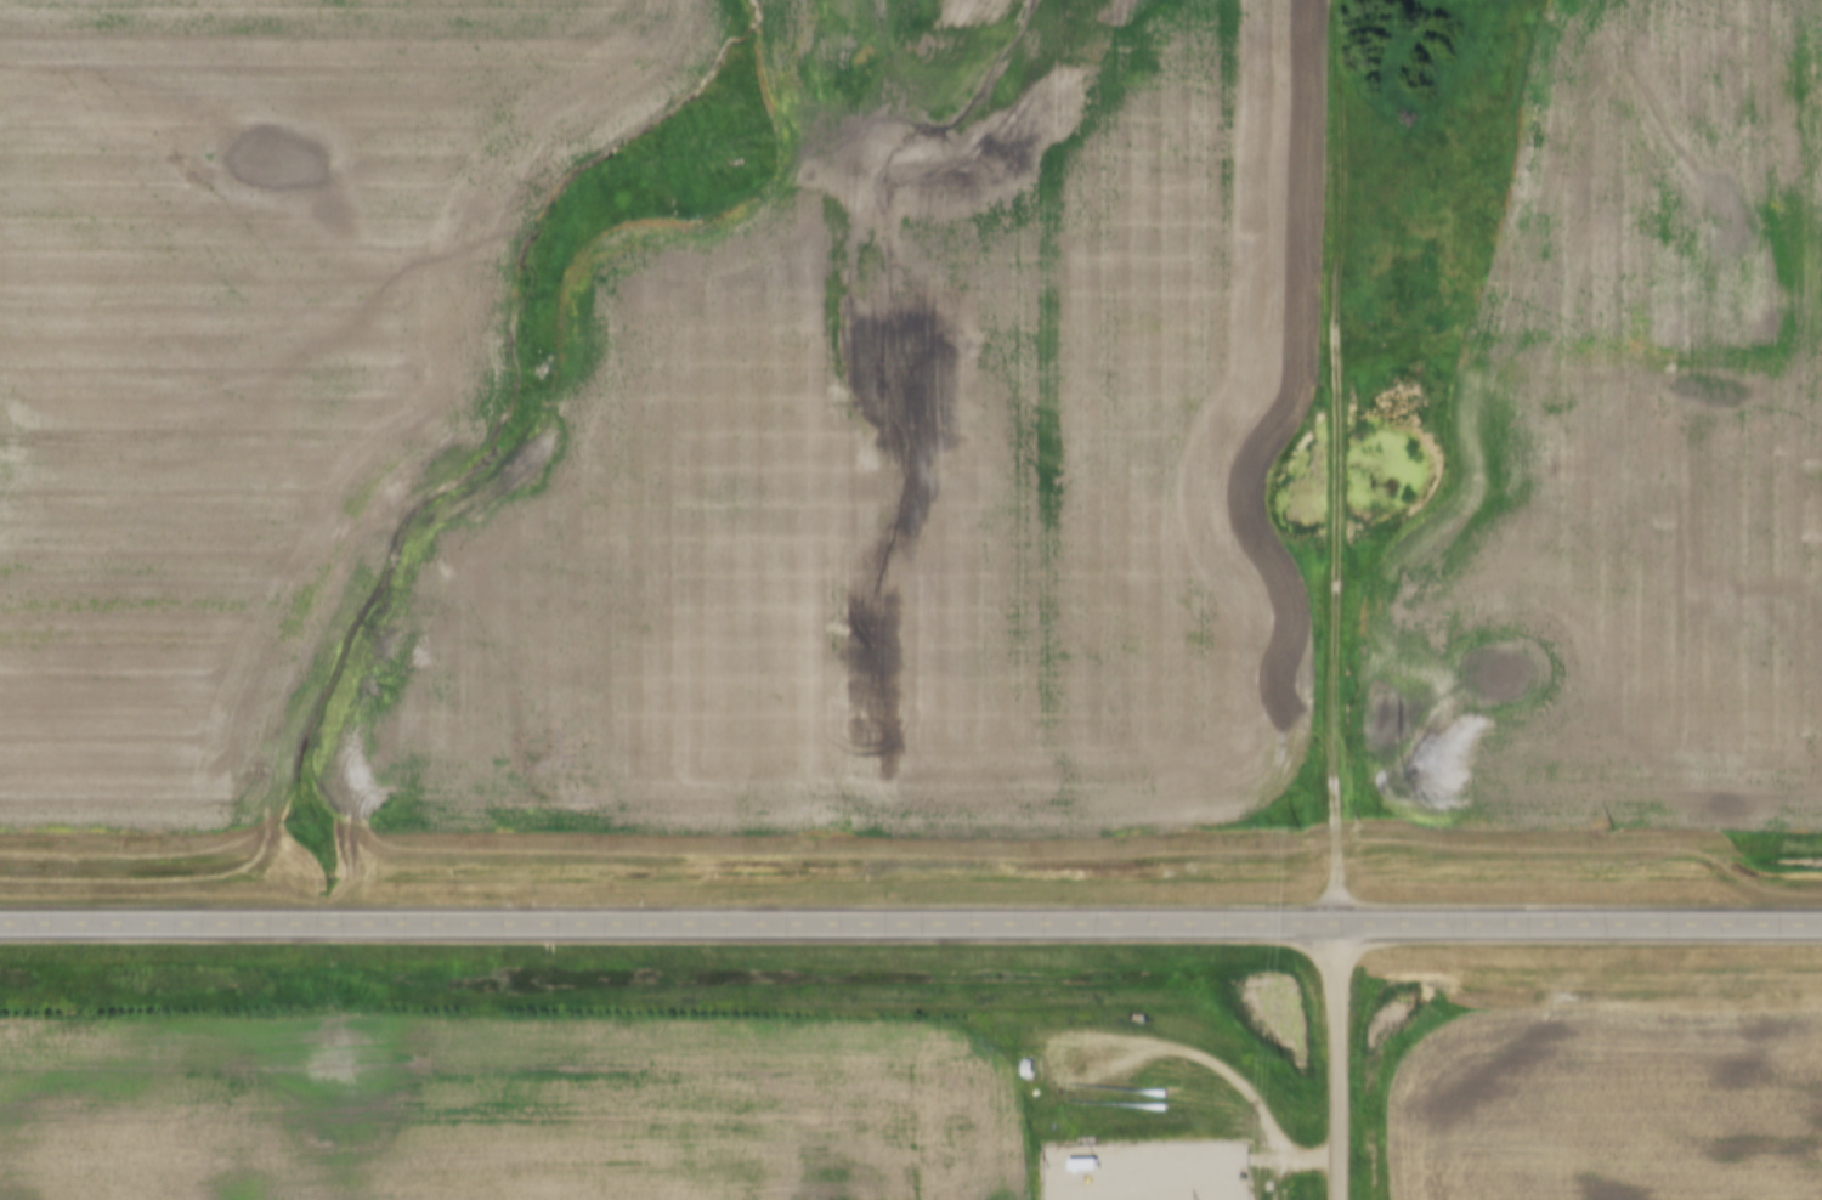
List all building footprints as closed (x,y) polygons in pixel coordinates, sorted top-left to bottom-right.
[(1023,1080),(1036,1080),(1036,1059),(1023,1059),(1023,1080)] [(1099,1160),(1071,1161),(1071,1174),(1099,1173),(1099,1160)]
